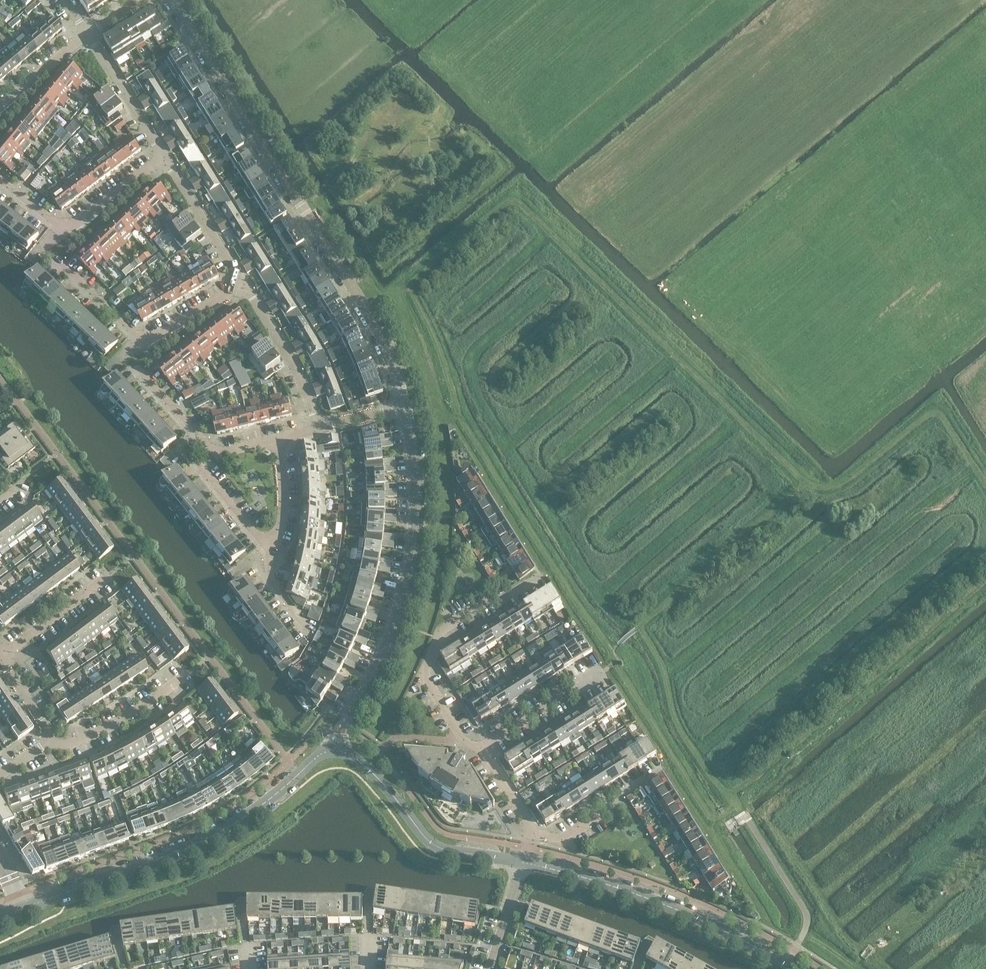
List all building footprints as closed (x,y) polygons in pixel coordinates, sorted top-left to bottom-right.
[(94,14),(94,13),(93,14),(92,12),(98,8),(93,0),(80,0),(88,13),(88,14),(89,17),(94,14)] [(98,8),(99,10),(99,11),(103,8),(102,8),(102,6),(107,3),(105,0),(93,0),(98,8)] [(37,1),(34,4),(29,8),(32,11),(40,4),(37,1)] [(146,14),(142,17),(151,33),(155,37),(172,27),(168,22),(165,24),(156,9),(152,12),(151,10),(146,14)] [(51,16),(42,23),(54,37),(62,30),(63,30),(51,16)] [(151,33),(142,17),(138,20),(137,19),(132,22),(142,38),(151,33)] [(144,41),(142,38),(132,22),(127,25),(128,26),(124,29),(135,46),(144,41)] [(34,30),(45,44),(54,37),(42,23),(34,30)] [(119,30),(114,33),(127,55),(136,49),(135,46),(124,29),(119,31),(119,30)] [(34,30),(26,37),(37,51),(45,44),(34,30)] [(127,55),(114,33),(109,36),(110,37),(105,40),(113,54),(111,55),(116,62),(127,55)] [(26,37),(18,43),(17,44),(29,58),(37,51),(26,37)] [(174,51),(183,45),(180,40),(171,46),(174,51)] [(29,58),(17,44),(9,51),(21,65),(29,58)] [(0,52),(0,57),(1,58),(12,72),(21,65),(9,51),(6,47),(0,52)] [(171,71),(190,59),(187,54),(186,54),(183,50),(165,61),(171,71)] [(4,79),(12,72),(1,58),(0,57),(0,74),(4,79)] [(141,58),(135,62),(139,67),(145,64),(141,58)] [(171,71),(177,80),(195,69),(192,64),(193,64),(190,59),(171,71)] [(62,71),(80,86),(83,83),(79,79),(83,74),(69,63),(62,71)] [(195,69),(177,80),(182,89),(185,87),(202,77),(199,72),(198,73),(195,69)] [(69,91),(72,87),(73,87),(77,90),(80,86),(62,71),(55,80),(69,91)] [(142,105),(162,92),(159,87),(149,71),(137,79),(143,89),(145,88),(148,93),(139,99),(142,105)] [(202,77),(185,87),(191,96),(207,87),(204,83),(205,82),(202,77)] [(55,80),(48,88),(66,103),(69,99),(65,96),(69,91),(55,80)] [(191,96),(197,106),(213,95),(210,91),(209,91),(207,87),(191,96)] [(48,88),(41,96),(55,108),(59,103),(63,107),(66,103),(48,88)] [(97,114),(116,99),(109,90),(105,94),(101,89),(87,100),(97,114)] [(162,120),(175,112),(162,92),(142,105),(145,110),(155,104),(158,109),(156,110),(162,120)] [(203,115),(218,105),(215,101),(216,100),(213,95),(197,106),(203,115)] [(41,96),(34,105),(52,119),(55,116),(51,112),(55,108),(41,96)] [(122,117),(118,112),(123,108),(116,99),(97,114),(108,128),(122,117)] [(34,105),(27,113),(45,128),(49,123),(52,119),(34,105)] [(203,115),(209,124),(225,114),(222,109),(221,110),(218,105),(203,115)] [(177,139),(188,133),(175,112),(162,120),(168,130),(171,129),(177,139)] [(27,113),(20,121),(38,136),(41,133),(45,128),(27,113)] [(214,133),(230,124),(227,119),(228,119),(225,114),(209,124),(214,133)] [(113,126),(117,132),(126,125),(122,120),(113,126)] [(20,121),(13,130),(27,141),(31,137),(35,140),(38,136),(20,121)] [(80,128),(74,121),(65,131),(66,131),(71,136),(80,128)] [(214,133),(220,143),(236,132),(233,127),(232,128),(230,124),(214,133)] [(13,130),(6,138),(24,153),(31,145),(27,141),(13,130)] [(83,130),(78,135),(84,143),(90,138),(83,130)] [(59,139),(59,140),(64,144),(72,137),(71,136),(66,131),(59,139)] [(226,152),(241,142),(238,138),(239,137),(236,132),(220,143),(226,152)] [(188,161),(201,153),(188,133),(177,139),(168,146),(171,151),(180,145),(184,150),(182,151),(188,161)] [(118,139),(132,158),(141,151),(130,137),(125,140),(122,136),(118,139)] [(75,137),(67,145),(71,150),(80,144),(75,137)] [(0,146),(0,147),(14,158),(17,153),(21,157),(24,153),(6,138),(0,146)] [(112,150),(123,164),(132,158),(118,139),(114,142),(117,146),(112,150)] [(64,144),(59,140),(52,149),(56,152),(64,144)] [(226,152),(231,161),(248,151),(245,146),(244,146),(241,142),(226,152)] [(0,147),(0,162),(10,170),(14,166),(10,163),(14,158),(0,147)] [(100,152),(114,171),(123,164),(112,150),(107,153),(104,149),(100,152)] [(237,170),(253,161),(250,156),(251,155),(248,151),(231,161),(237,170)] [(93,160),(106,177),(114,171),(100,152),(97,155),(97,156),(93,160)] [(63,157),(60,153),(52,160),(56,164),(63,157)] [(203,180),(213,174),(201,153),(188,161),(194,171),(196,170),(203,180)] [(44,155),(36,163),(41,167),(42,167),(49,159),(44,155)] [(83,165),(97,184),(106,177),(93,160),(88,164),(87,162),(83,165)] [(237,170),(243,179),(259,169),(256,164),(255,165),(253,161),(237,170)] [(77,176),(88,190),(97,184),(83,165),(79,168),(82,172),(77,176)] [(30,166),(28,169),(32,173),(33,173),(34,174),(36,172),(37,171),(30,166)] [(25,181),(32,173),(28,169),(21,177),(25,181)] [(249,189),(264,179),(261,175),(262,174),(259,169),(243,179),(249,189)] [(41,172),(30,183),(37,190),(48,179),(41,172)] [(66,178),(80,197),(88,190),(77,176),(74,172),(66,178)] [(214,202),(226,194),(213,174),(203,180),(209,191),(207,192),(214,202)] [(60,189),(71,203),(80,197),(66,178),(62,181),(65,185),(60,189)] [(250,200),(255,198),(271,188),(268,183),(267,183),(264,179),(249,189),(244,191),(250,200)] [(157,182),(149,190),(161,203),(165,199),(169,203),(173,199),(157,182)] [(57,185),(48,191),(53,198),(62,210),(71,203),(60,189),(57,185)] [(260,207),(276,197),(273,193),(274,192),(271,188),(255,198),(260,207)] [(141,198),(157,214),(160,211),(157,207),(161,203),(149,190),(141,198)] [(47,191),(42,195),(49,200),(53,198),(48,191),(47,191)] [(226,194),(214,202),(220,212),(222,211),(225,216),(223,218),(226,223),(239,215),(226,194)] [(260,207),(266,216),(282,206),(279,201),(278,202),(276,197),(260,207)] [(141,198),(133,205),(146,218),(150,214),(153,218),(157,214),(141,198)] [(133,205),(125,213),(141,229),(145,226),(144,226),(149,221),(146,218),(133,205)] [(272,226),(287,216),(284,211),(285,211),(282,206),(266,216),(272,226)] [(1,230),(13,214),(4,207),(0,213),(0,230),(1,230)] [(125,213),(117,220),(130,233),(134,229),(138,233),(141,229),(125,213)] [(13,214),(1,230),(9,237),(22,221),(13,214)] [(222,233),(231,226),(235,232),(233,233),(239,243),(252,235),(239,215),(226,223),(219,227),(218,227),(222,233)] [(176,239),(195,225),(188,216),(178,223),(175,218),(165,225),(176,239)] [(289,219),(274,229),(280,239),(296,229),(293,224),(292,224),(289,219)] [(117,220),(109,228),(126,244),(129,241),(128,240),(133,236),(130,233),(117,220)] [(9,237),(18,243),(30,227),(22,221),(9,237)] [(196,246),(192,241),(202,234),(195,225),(176,239),(184,250),(179,253),(182,257),(186,254),(186,253),(196,246)] [(30,227),(18,243),(27,250),(39,234),(30,227)] [(122,248),(126,244),(109,228),(102,235),(117,251),(121,247),(122,248)] [(296,229),(280,239),(286,248),(301,238),(298,234),(299,233),(296,229)] [(157,235),(156,235),(153,231),(148,236),(152,240),(157,235)] [(102,235),(94,243),(110,259),(113,256),(113,255),(117,251),(102,235)] [(252,235),(239,243),(245,253),(247,252),(251,257),(249,259),(252,264),(264,256),(252,235)] [(301,238),(286,248),(292,257),(308,247),(305,242),(304,243),(301,238)] [(86,250),(99,263),(103,259),(106,263),(110,259),(94,243),(86,250)] [(199,254),(204,250),(201,245),(195,249),(199,254)] [(271,245),(268,246),(265,248),(270,258),(275,255),(273,251),(274,250),(271,245)] [(155,246),(148,252),(152,256),(158,251),(155,246)] [(308,247),(292,257),(297,266),(313,257),(310,252),(311,252),(308,247)] [(86,250),(78,258),(94,275),(98,271),(94,267),(99,263),(86,250)] [(139,259),(143,263),(152,256),(148,252),(148,251),(139,259)] [(155,257),(156,257),(158,260),(160,263),(165,259),(161,253),(155,257)] [(252,264),(244,268),(247,273),(257,267),(261,273),(259,274),(265,284),(277,276),(264,256),(252,264)] [(149,266),(158,260),(156,257),(147,263),(149,266)] [(209,283),(219,277),(207,257),(203,260),(205,264),(200,267),(209,283)] [(313,257),(297,266),(303,275),(319,265),(316,260),(315,261),(313,257)] [(139,259),(131,265),(134,269),(135,270),(143,263),(139,259)] [(200,288),(209,283),(200,267),(198,264),(193,267),(192,266),(188,268),(200,288)] [(134,269),(131,265),(130,265),(123,272),(126,276),(134,269)] [(138,270),(141,273),(142,275),(148,270),(144,265),(138,270)] [(319,265),(303,275),(309,285),(324,275),(321,271),(322,270),(319,265)] [(39,268),(25,283),(24,283),(24,284),(24,285),(24,286),(24,287),(24,288),(25,288),(25,289),(26,289),(27,289),(28,289),(29,289),(30,289),(30,288),(33,290),(47,276),(39,268)] [(200,288),(188,268),(184,271),(187,275),(181,278),(190,294),(200,288)] [(132,280),(141,273),(138,270),(130,277),(132,280)] [(324,275),(309,285),(315,294),(331,284),(328,279),(327,280),(324,275)] [(33,290),(41,298),(55,283),(47,276),(33,290)] [(190,294),(181,278),(180,276),(174,279),(173,277),(169,280),(181,300),(190,294)] [(274,300),(277,305),(290,297),(277,276),(265,284),(271,294),(273,293),(276,298),(274,300)] [(165,283),(160,286),(172,305),(181,300),(169,280),(165,282),(165,283)] [(41,298),(49,305),(63,291),(55,283),(41,298)] [(123,284),(113,292),(117,297),(127,289),(123,284)] [(331,284),(315,294),(320,303),(336,294),(333,289),(334,289),(331,284)] [(172,305),(160,286),(155,289),(155,288),(151,291),(162,311),(172,305)] [(49,305),(56,313),(70,298),(63,291),(49,305)] [(151,291),(141,296),(153,316),(162,311),(151,291)] [(336,294),(320,303),(326,312),(342,302),(339,297),(338,298),(336,294)] [(141,296),(131,302),(143,322),(153,316),(141,296)] [(290,297),(277,305),(281,310),(283,308),(286,314),(284,315),(290,325),(303,317),(290,297)] [(56,313),(64,320),(78,306),(70,298),(56,313)] [(326,312),(321,315),(327,325),(332,321),(347,312),(344,308),(345,307),(342,302),(326,312)] [(64,320),(72,328),(86,313),(78,306),(64,320)] [(227,314),(241,332),(245,329),(242,325),(247,321),(236,307),(227,314)] [(332,321),(337,330),(354,321),(351,316),(350,316),(347,312),(332,321)] [(72,328),(80,335),(94,321),(86,313),(72,328)] [(241,332),(227,314),(219,320),(230,334),(235,331),(238,335),(241,332)] [(299,334),(305,344),(316,338),(309,327),(303,317),(290,325),(297,335),(299,334)] [(230,334),(219,320),(210,327),(224,345),(228,342),(225,338),(230,334)] [(80,335),(88,343),(102,328),(94,321),(80,335)] [(354,321),(337,330),(342,340),(358,331),(356,326),(354,321)] [(224,345),(210,327),(202,334),(213,348),(217,344),(221,348),(224,345)] [(88,343),(96,350),(110,335),(102,328),(88,343)] [(342,340),(347,349),(364,341),(362,336),(361,336),(358,331),(342,340)] [(258,332),(252,337),(256,343),(263,338),(258,332)] [(215,351),(213,348),(202,334),(193,340),(207,359),(211,356),(210,355),(215,351)] [(110,335),(96,350),(104,358),(118,343),(110,335)] [(309,356),(314,366),(327,360),(322,350),(316,338),(305,344),(311,355),(309,356)] [(207,359),(193,340),(184,347),(195,361),(200,357),(203,362),(207,359)] [(364,341),(347,349),(352,359),(368,351),(366,347),(367,346),(364,341)] [(275,374),(274,373),(271,369),(281,362),(267,343),(258,350),(254,346),(245,353),(248,358),(253,354),(266,372),(262,376),(265,381),(275,374)] [(195,361),(184,347),(176,354),(190,372),(194,369),(191,365),(195,361)] [(352,359),(356,369),(373,361),(371,356),(370,357),(368,351),(352,359)] [(190,372),(176,354),(167,360),(178,374),(181,378),(186,374),(187,375),(190,372)] [(178,374),(167,360),(158,367),(173,386),(177,382),(174,378),(178,374)] [(239,360),(230,365),(242,388),(250,383),(239,360)] [(319,383),(321,389),(337,383),(332,370),(327,360),(314,366),(319,376),(321,375),(323,381),(319,383)] [(373,361),(356,369),(359,378),(376,372),(374,367),(375,367),(373,361)] [(229,371),(222,378),(221,378),(224,381),(232,377),(229,371)] [(359,378),(363,388),(381,382),(379,377),(378,377),(376,372),(359,378)] [(112,379),(102,388),(101,389),(101,390),(101,391),(101,392),(102,393),(102,394),(103,394),(104,395),(105,395),(106,395),(107,394),(108,394),(110,396),(125,383),(117,374),(112,379)] [(228,383),(232,390),(238,387),(234,380),(228,383)] [(265,382),(263,380),(261,380),(263,390),(273,387),(272,381),(265,382)] [(211,381),(202,387),(204,391),(215,386),(211,381)] [(217,387),(217,388),(218,391),(228,389),(227,382),(217,387)] [(366,399),(361,400),(361,401),(363,407),(368,406),(372,404),(379,402),(377,396),(384,394),(382,388),(383,388),(381,382),(363,388),(366,399)] [(110,396),(117,404),(132,390),(125,383),(110,396)] [(331,410),(345,406),(342,395),(337,383),(321,389),(315,391),(315,392),(315,391),(317,396),(328,393),(330,399),(328,399),(331,410)] [(193,388),(196,394),(197,395),(204,391),(202,387),(199,385),(193,388)] [(182,393),(185,399),(196,394),(193,388),(182,393)] [(132,390),(117,404),(125,412),(140,398),(132,390)] [(281,418),(292,416),(288,398),(281,400),(280,395),(276,396),(281,418)] [(191,402),(195,409),(209,402),(206,396),(191,402)] [(272,402),(266,404),(271,421),(281,418),(276,396),(271,397),(272,402)] [(140,398),(125,412),(132,420),(147,407),(140,398)] [(271,421),(266,404),(261,405),(259,400),(255,401),(260,424),(271,421)] [(251,407),(245,409),(250,426),(260,424),(255,401),(250,402),(251,407)] [(238,404),(233,405),(233,407),(239,429),(250,426),(245,409),(239,410),(238,405),(238,404)] [(229,408),(223,409),(224,414),(229,432),(239,429),(233,407),(233,405),(228,407),(229,408)] [(132,420),(139,428),(154,415),(147,407),(132,420)] [(217,410),(212,411),(212,412),(217,435),(229,432),(224,414),(223,409),(217,411),(217,410)] [(139,428),(147,436),(162,423),(154,415),(139,428)] [(12,445),(20,438),(18,435),(22,431),(15,422),(2,432),(12,445)] [(147,436),(154,444),(169,431),(162,423),(147,436)] [(363,445),(393,441),(392,435),(383,436),(380,438),(378,430),(361,433),(363,445)] [(169,431),(154,444),(162,453),(177,439),(169,431)] [(2,432),(0,433),(0,448),(3,452),(12,445),(2,432)] [(318,455),(322,454),(341,452),(338,435),(326,437),(327,446),(317,447),(318,455)] [(12,445),(22,458),(35,448),(28,439),(23,442),(20,438),(12,445)] [(363,445),(365,457),(382,455),(381,447),(385,448),(394,446),(393,441),(363,445)] [(298,447),(300,458),(318,455),(317,447),(316,443),(308,445),(307,442),(299,444),(299,447),(298,447)] [(12,445),(3,452),(6,456),(1,459),(8,468),(22,458),(12,445)] [(300,458),(302,468),(325,466),(324,461),(323,461),(322,454),(318,455),(300,458)] [(366,469),(396,466),(395,460),(386,461),(383,462),(382,455),(365,457),(366,469)] [(302,468),(303,479),(321,477),(320,471),(325,470),(325,466),(302,468)] [(366,469),(367,480),(385,479),(384,472),(388,473),(396,472),(396,466),(366,469)] [(171,472),(161,480),(160,482),(160,483),(160,484),(160,485),(161,486),(162,487),(163,487),(164,487),(165,487),(166,487),(166,486),(168,489),(184,476),(177,467),(171,472)] [(463,489),(478,480),(474,473),(473,472),(472,471),(471,470),(470,469),(469,469),(468,468),(466,468),(465,468),(464,468),(464,469),(464,471),(463,472),(463,473),(463,474),(463,475),(456,479),(463,489)] [(168,489),(175,497),(191,485),(184,476),(168,489)] [(303,479),(303,489),(326,488),(326,483),(321,484),(321,477),(303,479)] [(46,490),(53,499),(68,488),(61,479),(46,490)] [(367,492),(397,491),(397,485),(388,486),(385,487),(385,479),(367,480),(367,492)] [(478,480),(463,489),(467,496),(468,499),(484,489),(478,480)] [(175,497),(182,506),(198,493),(191,485),(175,497)] [(53,499),(59,507),(74,496),(68,488),(53,499)] [(303,489),(303,500),(325,500),(325,493),(327,493),(326,488),(303,489)] [(337,497),(344,497),(344,488),(338,488),(336,488),(337,497)] [(462,499),(464,503),(469,500),(474,508),(490,498),(484,489),(468,499),(467,496),(462,499)] [(367,492),(367,504),(385,504),(385,496),(389,498),(397,497),(397,491),(367,492)] [(182,506),(189,514),(205,501),(198,493),(182,506)] [(66,516),(81,505),(74,496),(59,507),(66,516)] [(474,508),(480,517),(495,507),(490,498),(474,508)] [(303,500),(303,510),(326,511),(327,506),(325,506),(325,500),(303,500)] [(189,514),(195,523),(211,510),(205,501),(189,514)] [(362,504),(362,515),(397,517),(397,511),(388,511),(385,512),(385,504),(367,504),(362,504)] [(32,505),(23,512),(34,527),(43,520),(32,505)] [(66,516),(72,525),(87,514),(81,505),(66,516)] [(495,507),(480,517),(485,526),(501,516),(495,507)] [(195,523),(202,531),(218,518),(211,510),(195,523)] [(303,521),(321,522),(321,516),(326,516),(326,511),(303,510),(303,521)] [(14,519),(25,533),(34,527),(23,512),(14,519)] [(72,525),(79,533),(94,522),(87,514),(72,525)] [(362,515),(361,527),(366,527),(384,529),(385,521),(388,523),(397,523),(397,517),(362,515)] [(481,529),(487,538),(507,526),(501,516),(485,526),(481,529)] [(202,531),(209,540),(225,527),(218,518),(202,531)] [(25,533),(14,519),(6,525),(17,540),(25,533)] [(303,521),(302,531),(325,534),(325,529),(324,529),(325,522),(321,522),(303,521)] [(79,533),(85,542),(100,531),(94,522),(79,533)] [(0,529),(0,536),(8,546),(17,540),(6,525),(0,529)] [(492,548),(497,545),(513,535),(507,526),(487,538),(492,548)] [(209,540),(216,548),(232,535),(225,527),(209,540)] [(365,539),(395,542),(396,537),(387,535),(383,536),(384,529),(366,527),(365,539)] [(85,542),(92,551),(106,540),(100,531),(85,542)] [(300,542),(318,544),(322,545),(323,538),(324,539),(325,534),(302,531),(300,542)] [(216,548),(223,556),(239,543),(232,535),(216,548)] [(497,545),(503,554),(518,544),(513,535),(497,545)] [(360,538),(358,550),(381,553),(382,546),(385,547),(394,548),(395,542),(365,539),(360,538)] [(99,560),(113,549),(106,540),(92,551),(99,560)] [(300,542),(298,552),(321,557),(322,552),(317,551),(318,544),(300,542)] [(239,543),(223,556),(230,565),(246,552),(239,543)] [(504,566),(508,563),(524,553),(518,544),(503,554),(498,557),(504,566)] [(357,561),(391,568),(392,562),(383,560),(380,561),(381,553),(358,550),(356,561),(357,561)] [(298,552),(296,562),(313,566),(315,560),(320,561),(321,557),(298,552)] [(508,563),(514,572),(530,562),(524,553),(508,563)] [(68,554),(59,561),(70,576),(79,569),(68,554)] [(81,559),(78,561),(81,566),(85,564),(88,561),(84,556),(81,559)] [(51,567),(62,582),(70,576),(59,561),(51,567)] [(357,561),(354,572),(376,578),(378,570),(381,572),(390,574),(391,568),(357,561)] [(296,562),(293,572),(316,579),(317,574),(316,574),(317,567),(313,566),(296,562)] [(530,562),(514,572),(520,582),(536,572),(530,562)] [(51,567),(42,574),(53,589),(62,582),(51,567)] [(293,572),(290,582),(312,589),(313,590),(316,579),(293,572)] [(385,593),(387,587),(378,585),(375,585),(376,578),(354,572),(351,584),(385,593)] [(33,580),(45,595),(53,589),(42,574),(33,580)] [(121,590),(128,599),(143,588),(136,579),(121,590)] [(253,588),(252,587),(246,579),(230,591),(229,593),(229,594),(228,594),(228,595),(229,596),(229,597),(230,597),(230,598),(231,598),(232,599),(233,599),(234,598),(235,598),(237,600),(253,588)] [(45,595),(33,580),(25,587),(36,602),(45,595)] [(290,582),(287,593),(293,595),(292,598),(296,604),(304,607),(307,600),(308,601),(310,596),(309,595),(312,589),(290,582)] [(351,584),(348,595),(370,601),(372,594),(375,596),(384,599),(385,593),(351,584)] [(552,586),(543,592),(542,592),(553,610),(563,604),(552,586)] [(16,594),(18,596),(27,608),(36,602),(25,587),(16,594)] [(149,597),(143,588),(128,599),(135,608),(149,597)] [(237,600),(243,609),(260,597),(253,588),(237,600)] [(542,592),(533,598),(544,616),(553,610),(542,592)] [(27,608),(18,596),(16,594),(8,600),(19,615),(27,608)] [(368,609),(370,601),(348,595),(345,606),(378,617),(380,611),(371,609),(368,609)] [(135,608),(141,616),(156,605),(149,597),(135,608)] [(243,609),(250,618),(266,605),(260,597),(243,609)] [(544,616),(533,598),(524,604),(535,621),(544,616)] [(0,606),(0,608),(11,622),(11,621),(19,615),(8,600),(0,606)] [(524,604),(515,610),(524,625),(533,619),(534,622),(535,621),(524,604)] [(162,614),(156,605),(141,616),(148,625),(162,614)] [(250,618),(256,626),(273,614),(266,605),(250,618)] [(118,620),(107,606),(98,612),(109,627),(118,620)] [(345,606),(341,616),(362,625),(365,618),(367,620),(376,623),(378,617),(345,606)] [(0,608),(0,627),(2,629),(11,622),(0,608)] [(524,625),(515,610),(506,615),(515,630),(524,625)] [(98,612),(90,619),(101,634),(109,627),(98,612)] [(308,618),(319,622),(321,616),(310,612),(308,618)] [(148,625),(154,634),(169,622),(162,614),(148,625)] [(256,626),(263,635),(279,623),(273,614),(256,626)] [(506,615),(496,621),(506,636),(515,630),(506,615)] [(359,632),(362,625),(341,616),(336,627),(341,629),(369,641),(371,635),(363,632),(359,632)] [(90,619),(81,625),(92,640),(101,634),(90,619)] [(506,636),(496,621),(487,627),(496,642),(506,636)] [(175,631),(169,622),(154,634),(161,642),(175,631)] [(263,635),(270,644),(286,632),(279,623),(263,635)] [(92,640),(81,625),(72,632),(83,647),(92,640)] [(487,627),(478,633),(487,648),(496,642),(487,627)] [(341,629),(336,640),(352,648),(356,641),(358,643),(366,647),(369,641),(341,629)] [(161,642),(167,651),(182,640),(175,631),(161,642)] [(72,632),(64,638),(75,653),(83,647),(72,632)] [(270,644),(264,648),(271,657),(276,653),(292,640),(286,632),(270,644)] [(487,648),(478,633),(469,638),(478,653),(487,648)] [(593,652),(582,635),(572,641),(583,658),(593,652)] [(64,638),(55,645),(66,660),(75,653),(64,638)] [(469,638),(460,644),(470,661),(471,661),(470,659),(478,653),(469,638)] [(189,649),(182,640),(167,651),(174,660),(189,649)] [(292,640),(276,653),(283,662),(299,649),(292,640)] [(352,648),(336,640),(331,651),(358,664),(360,659),(353,655),(349,655),(352,648)] [(583,658),(572,641),(563,646),(574,664),(583,658)] [(470,661),(460,644),(441,656),(444,660),(438,664),(446,676),(470,661)] [(66,660),(55,645),(46,652),(57,666),(66,660)] [(574,664),(563,646),(554,652),(565,669),(574,664)] [(331,651),(325,661),(341,670),(345,663),(347,666),(355,670),(358,664),(331,651)] [(552,651),(544,656),(547,660),(556,675),(565,669),(554,652),(553,652),(552,651)] [(128,660),(138,676),(148,669),(138,654),(128,660)] [(119,666),(129,682),(138,676),(128,660),(119,666)] [(547,660),(537,666),(547,681),(556,675),(547,660)] [(341,670),(325,661),(320,671),(345,687),(348,681),(341,677),(337,676),(341,670)] [(110,672),(120,687),(129,682),(119,666),(110,672)] [(547,681),(537,666),(528,672),(537,687),(547,681)] [(338,697),(328,691),(307,677),(293,667),(289,673),(289,675),(290,677),(292,680),(294,681),(296,682),(298,681),(299,680),(300,680),(310,687),(307,691),(313,695),(310,698),(313,702),(318,706),(326,695),(328,698),(335,702),(338,697)] [(314,667),(307,677),(328,691),(332,684),(335,687),(342,692),(345,687),(320,671),(314,667)] [(98,672),(89,678),(93,683),(102,677),(98,672)] [(101,678),(111,693),(120,687),(110,672),(101,678)] [(537,687),(528,672),(519,678),(528,692),(537,687)] [(92,684),(102,699),(111,693),(101,678),(92,684)] [(528,692),(519,678),(510,683),(519,698),(528,692)] [(204,699),(218,688),(211,679),(197,690),(204,699)] [(519,698),(510,683),(500,689),(510,704),(519,698)] [(83,690),(93,705),(102,699),(92,684),(83,690)] [(8,694),(2,685),(0,686),(0,699),(8,694)] [(489,691),(490,693),(501,710),(510,704),(500,689),(498,685),(489,691)] [(204,699),(210,708),(225,697),(218,688),(204,699)] [(616,689),(607,695),(617,713),(627,706),(616,689)] [(74,696),(84,711),(93,705),(83,690),(74,696)] [(501,710),(490,693),(481,698),(491,715),(501,710)] [(14,703),(8,694),(0,699),(0,712),(14,703)] [(597,701),(608,718),(617,713),(607,695),(597,701)] [(65,702),(76,718),(76,717),(84,711),(74,696),(65,702)] [(210,708),(217,716),(231,705),(225,697),(210,708)] [(491,715),(481,698),(466,708),(474,720),(479,717),(482,721),(491,715)] [(597,701),(588,707),(599,724),(608,718),(597,701)] [(56,708),(66,724),(76,718),(65,702),(56,708)] [(20,712),(14,703),(0,712),(0,715),(5,722),(20,712)] [(223,725),(238,714),(231,705),(217,716),(223,725)] [(194,721),(183,706),(174,713),(184,727),(194,721)] [(579,712),(588,727),(597,722),(598,724),(599,724),(588,707),(579,712)] [(11,731),(27,720),(27,719),(26,720),(20,712),(5,722),(11,731)] [(579,712),(570,718),(579,733),(588,727),(579,712)] [(165,719),(176,734),(178,738),(187,731),(184,727),(174,713),(165,719)] [(248,722),(244,716),(236,722),(241,727),(248,722)] [(561,724),(570,739),(579,733),(570,718),(561,724)] [(176,734),(165,719),(156,725),(166,741),(176,734)] [(18,740),(33,729),(27,720),(11,731),(18,740)] [(561,724),(551,730),(561,744),(563,749),(572,743),(570,739),(561,724)] [(156,725),(147,731),(157,747),(166,741),(156,725)] [(614,727),(607,731),(610,736),(616,731),(614,727)] [(561,744),(551,730),(542,735),(551,750),(561,744)] [(157,747),(147,731),(138,737),(147,753),(157,747)] [(619,734),(610,738),(612,743),(621,738),(619,734)] [(542,735),(533,741),(542,756),(545,761),(546,761),(546,760),(550,758),(548,755),(552,753),(553,752),(551,750),(542,735)] [(193,739),(195,742),(198,746),(203,742),(200,738),(199,739),(197,736),(193,739)] [(147,753),(138,737),(128,742),(137,758),(147,753)] [(657,754),(646,737),(636,743),(647,760),(657,754)] [(216,742),(213,738),(205,744),(209,749),(217,743),(216,742)] [(256,741),(247,748),(264,768),(273,760),(272,759),(272,760),(256,741)] [(542,756),(533,741),(524,747),(534,764),(535,763),(534,761),(542,756)] [(128,742),(119,747),(127,764),(137,758),(128,742)] [(647,760),(636,743),(627,749),(638,766),(647,760)] [(127,764),(119,747),(109,752),(117,769),(127,764)] [(524,747),(515,753),(525,769),(534,764),(524,747)] [(247,748),(239,755),(240,756),(255,775),(264,768),(247,748)] [(638,766),(627,749),(618,755),(629,772),(638,766)] [(109,752),(99,757),(107,774),(117,769),(109,752)] [(468,774),(463,766),(465,762),(460,759),(457,764),(449,763),(449,756),(448,756),(447,756),(408,753),(408,754),(407,766),(418,767),(421,770),(419,774),(428,779),(426,782),(460,804),(462,801),(471,806),(473,802),(477,803),(483,813),(493,807),(494,807),(495,806),(473,772),(473,771),(468,774)] [(525,769),(515,753),(505,759),(508,763),(503,766),(510,779),(525,769)] [(629,772),(618,755),(619,758),(611,763),(620,778),(629,772)] [(231,762),(246,782),(255,775),(240,756),(231,762)] [(107,774),(99,757),(89,761),(96,778),(107,774)] [(231,762),(223,769),(236,788),(246,782),(231,762)] [(92,780),(86,763),(75,767),(82,784),(92,780)] [(620,778),(611,763),(601,769),(611,783),(620,778)] [(589,770),(592,774),(601,789),(611,783),(601,769),(599,764),(589,770)] [(82,784),(75,767),(65,770),(72,787),(82,784)] [(214,774),(227,795),(236,788),(223,769),(214,774)] [(72,787),(65,770),(55,774),(61,791),(72,787)] [(63,796),(61,791),(55,774),(45,778),(51,795),(53,799),(63,796)] [(217,801),(227,795),(214,774),(205,780),(217,801)] [(579,774),(570,780),(571,781),(583,801),(592,795),(583,780),(579,774)] [(601,789),(592,774),(583,780),(592,795),(601,789)] [(669,785),(663,775),(642,788),(648,798),(649,798),(669,785)] [(51,795),(45,778),(35,781),(41,798),(51,795)] [(198,790),(207,807),(217,801),(205,780),(195,786),(198,790)] [(41,798),(35,781),(25,785),(31,802),(41,798)] [(571,781),(562,787),(565,792),(574,806),(583,801),(571,781)] [(33,808),(31,802),(25,785),(14,789),(23,811),(33,808)] [(669,785),(649,798),(655,807),(675,794),(669,785)] [(139,787),(135,789),(129,792),(131,796),(141,792),(139,787)] [(562,787),(552,793),(554,795),(565,812),(574,806),(565,792),(562,787)] [(23,811),(14,789),(4,792),(12,815),(23,811)] [(176,794),(179,800),(187,817),(197,812),(188,795),(185,789),(176,794)] [(198,790),(188,795),(197,812),(207,807),(198,790)] [(660,816),(665,813),(680,803),(675,794),(655,807),(660,816)] [(545,801),(555,818),(565,812),(554,795),(545,801)] [(11,840),(22,833),(0,798),(0,822),(11,840)] [(187,817),(179,800),(169,804),(176,822),(187,817)] [(555,818),(545,801),(530,810),(538,823),(543,819),(546,824),(555,818)] [(146,806),(155,830),(166,826),(159,808),(156,802),(146,806)] [(665,813),(671,822),(686,813),(680,803),(665,813)] [(169,804),(159,808),(166,826),(176,822),(169,804)] [(146,806),(136,810),(145,834),(155,830),(146,806)] [(134,837),(145,834),(136,810),(126,814),(134,837)] [(671,822),(676,832),(692,822),(686,813),(671,822)] [(112,826),(118,843),(129,839),(123,822),(112,826)] [(676,832),(682,841),(698,831),(692,822),(676,832)] [(102,830),(108,847),(118,843),(112,826),(102,830)] [(26,840),(32,837),(29,830),(23,832),(26,840)] [(91,833),(98,851),(108,847),(102,830),(91,833)] [(682,841),(688,850),(703,840),(698,831),(682,841)] [(22,833),(11,840),(32,874),(44,870),(22,833)] [(81,837),(88,854),(98,851),(91,833),(81,837)] [(69,835),(59,839),(67,862),(77,858),(71,841),(69,835)] [(81,837),(71,841),(77,858),(88,854),(81,837)] [(59,839),(49,842),(57,865),(67,862),(59,839)] [(688,850),(694,859),(709,850),(703,840),(688,850)] [(49,842),(38,846),(46,869),(57,865),(49,842)] [(699,868),(715,859),(709,850),(694,859),(699,868)] [(704,876),(705,878),(721,868),(715,859),(699,868),(704,876)] [(706,880),(711,887),(726,877),(721,868),(705,878),(706,880)] [(731,884),(730,883),(726,877),(711,887),(714,892),(720,888),(721,889),(723,891),(724,892),(725,893),(726,893),(728,894),(729,894),(731,895),(731,893),(732,891),(732,890),(732,889),(732,888),(731,886),(731,884)] [(388,894),(376,892),(374,910),(385,912),(388,894)] [(400,895),(388,894),(385,912),(397,914),(400,895)] [(400,895),(397,914),(408,915),(411,897),(400,895)] [(422,899),(411,897),(408,915),(419,917),(422,899)] [(422,899),(419,917),(431,919),(433,900),(422,899)] [(433,900),(431,919),(442,921),(445,902),(433,900)] [(248,901),(247,919),(259,919),(259,901),(248,901)] [(271,901),(259,901),(259,919),(271,919),(271,901)] [(271,901),(271,919),(282,919),(282,901),(271,901)] [(294,901),(282,901),(282,919),(294,919),(294,901)] [(294,901),(294,919),(305,919),(305,901),(294,901)] [(305,901),(305,919),(317,919),(317,901),(305,901)] [(328,901),(317,901),(317,919),(328,919),(328,901)] [(328,901),(328,919),(339,919),(339,901),(328,901)] [(351,901),(339,901),(339,919),(351,919),(351,901)] [(351,901),(351,919),(363,919),(363,901),(351,901)] [(456,904),(445,902),(442,921),(453,922),(456,904)] [(456,904),(453,922),(465,924),(467,905),(456,904)] [(479,907),(467,905),(465,924),(477,926),(480,914),(478,914),(479,907)] [(524,910),(520,923),(536,929),(543,911),(531,907),(530,912),(524,910)] [(553,915),(543,911),(536,929),(547,932),(553,915)] [(236,912),(224,913),(226,932),(238,930),(236,912)] [(224,913),(212,915),(215,934),(226,932),(224,913)] [(212,915),(201,917),(204,935),(215,934),(212,915)] [(553,915),(547,932),(558,936),(564,919),(553,915)] [(201,917),(190,918),(193,937),(204,935),(201,917)] [(179,920),(181,939),(193,937),(190,918),(179,920)] [(575,923),(564,919),(558,936),(568,940),(575,923)] [(179,920),(167,922),(170,940),(181,939),(179,920)] [(167,922),(156,923),(159,942),(170,940),(167,922)] [(156,923),(145,925),(147,943),(159,942),(156,923)] [(575,923),(568,940),(579,944),(586,927),(575,923)] [(145,925),(133,927),(136,945),(147,943),(145,925)] [(121,928),(124,947),(136,945),(133,927),(121,928)] [(586,927),(579,944),(590,948),(596,930),(586,927)] [(607,934),(596,930),(590,948),(601,952),(607,934)] [(607,934),(601,952),(612,956),(618,938),(607,934)] [(629,942),(618,938),(612,956),(622,960),(629,942)] [(100,944),(105,962),(116,959),(111,941),(100,944)] [(629,942),(622,960),(633,964),(640,946),(629,942)] [(657,965),(666,949),(655,943),(646,959),(657,965)] [(89,947),(94,965),(105,962),(100,944),(89,947)] [(78,951),(83,968),(94,965),(89,947),(78,951)] [(666,949),(657,965),(664,968),(668,968),(676,954),(666,949)] [(72,968),(82,968),(83,968),(78,951),(67,954),(72,968)] [(341,968),(351,968),(350,951),(339,952),(340,957),(341,968)] [(387,968),(398,968),(399,957),(398,957),(399,952),(388,951),(387,968)] [(59,968),(72,968),(67,954),(56,957),(59,968)] [(289,968),(300,968),(299,959),(299,954),(289,955),(289,968)] [(686,960),(676,954),(668,968),(681,968),(686,960)] [(279,968),(289,968),(289,955),(278,956),(279,968)] [(268,961),(268,968),(279,968),(278,956),(268,957),(268,961)] [(438,968),(449,968),(449,962),(450,956),(439,956),(439,961),(438,968)] [(47,968),(59,968),(56,957),(45,961),(47,968)] [(330,957),(319,958),(320,968),(330,968),(330,957)] [(340,957),(330,957),(330,968),(341,968),(340,957)] [(398,968),(408,968),(409,958),(399,957),(398,968)] [(309,958),(299,959),(300,968),(310,968),(309,958)] [(319,958),(309,958),(310,968),(320,968),(319,958)] [(408,968),(418,968),(419,959),(409,958),(408,968)] [(418,968),(428,968),(429,960),(419,959),(418,968)] [(428,968),(438,968),(439,961),(429,960),(428,968)] [(686,960),(681,968),(694,968),(696,965),(686,960)] [(35,968),(47,968),(45,961),(34,964),(35,968)]
